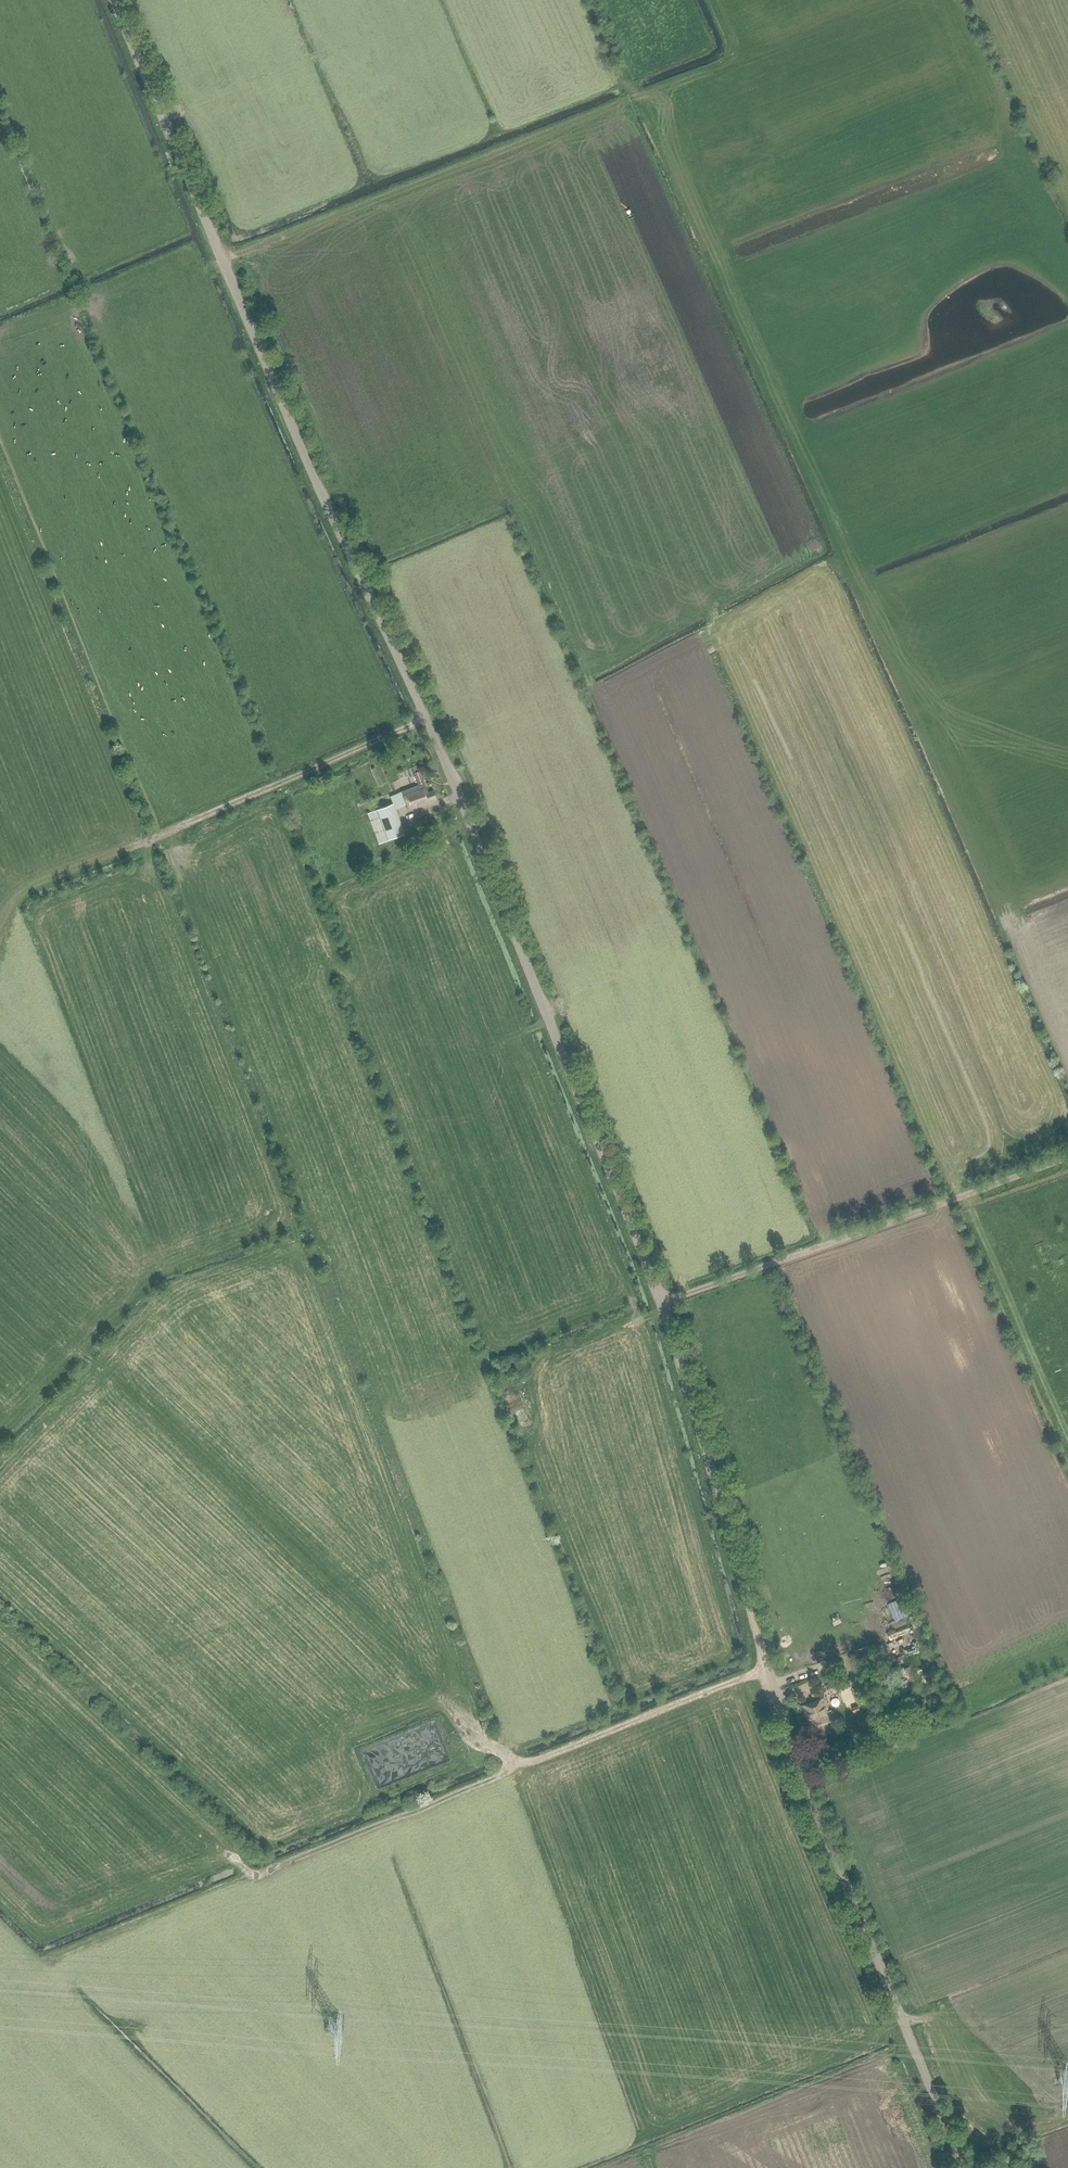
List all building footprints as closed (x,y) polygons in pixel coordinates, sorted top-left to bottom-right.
[(422,779),(419,771),(414,773),(418,786),(402,791),(402,792),(390,797),(393,804),(395,809),(406,805),(407,808),(436,800),(433,791),(427,793),(423,779),(422,779)] [(367,814),(379,844),(405,834),(395,809),(393,804),(367,814)] [(888,1603),(896,1619),(905,1614),(897,1599),(888,1603)] [(912,1679),(908,1681),(902,1666),(897,1668),(896,1664),(888,1667),(899,1693),(915,1686),(912,1679)] [(823,1678),(827,1689),(849,1682),(845,1669),(826,1675),(826,1677),(823,1678)] [(848,1695),(854,1713),(859,1711),(853,1694),(848,1695)] [(807,1715),(815,1737),(831,1732),(828,1722),(834,1720),(831,1711),(828,1712),(823,1698),(801,1706),(805,1716),(807,1715)] [(1024,2167),(1039,2167),(1034,2155),(1021,2159),(1024,2167)]
